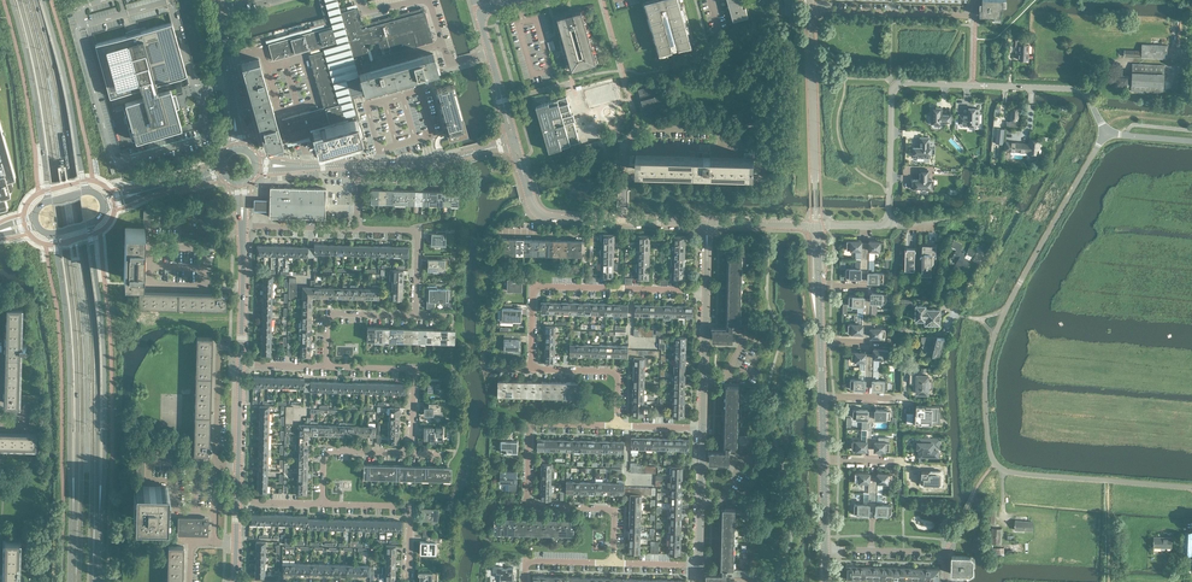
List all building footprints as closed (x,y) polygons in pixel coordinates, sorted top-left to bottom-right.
[(326,0),(320,0),(326,23),(332,21),(326,0)] [(695,43),(683,0),(666,0),(666,1),(662,1),(659,2),(659,0),(653,0),(650,1),(642,3),(657,54),(674,49),(677,48),(695,43)] [(729,6),(731,5),(731,8),(730,8),(732,16),(733,16),(734,20),(748,16),(746,7),(743,7),(741,0),(728,0),(729,6)] [(994,16),(994,19),(1000,19),(1000,16),(1001,8),(1003,8),(1003,5),(1006,5),(1006,0),(982,0),(982,5),(981,5),(981,8),(979,8),(979,15),(994,16)] [(356,8),(341,12),(340,12),(348,42),(349,43),(349,44),(350,44),(350,45),(349,47),(356,70),(357,70),(372,66),(370,60),(373,59),(372,55),(374,55),(372,46),(369,47),(369,45),(366,46),(366,45),(379,41),(382,55),(431,41),(433,41),(425,13),(423,8),(367,24),(367,26),(361,28),(361,26),(361,25),(359,20),(358,16),(357,16),(357,15),(356,8)] [(570,61),(572,70),(576,69),(593,64),(596,63),(595,59),(583,14),(582,10),(578,11),(554,18),(558,32),(556,32),(557,37),(559,36),(567,62),(570,61)] [(92,21),(99,18),(96,12),(89,15),(92,21)] [(128,35),(96,44),(114,108),(123,105),(129,129),(133,128),(136,140),(181,128),(176,108),(175,108),(174,103),(174,102),(173,102),(172,98),(172,97),(170,89),(158,93),(156,83),(186,74),(172,22),(140,31),(140,32),(138,33),(137,29),(129,32),(130,35),(128,35)] [(96,39),(93,33),(100,30),(98,24),(90,27),(91,29),(89,30),(93,40),(96,39)] [(333,25),(330,26),(268,44),(270,48),(269,48),(273,60),(306,50),(306,49),(307,49),(308,50),(321,46),(338,41),(333,25)] [(1167,58),(1168,39),(1151,38),(1151,44),(1141,44),(1141,57),(1167,58)] [(551,50),(556,49),(554,40),(548,41),(551,50)] [(1018,53),(1018,54),(1018,59),(1029,60),(1029,45),(1019,44),(1018,50),(1017,50),(1016,53),(1018,53)] [(344,118),(325,50),(320,51),(309,55),(320,93),(318,94),(320,101),(322,101),(324,107),(318,108),(317,105),(310,107),(311,111),(282,119),(288,142),(308,136),(308,129),(344,118)] [(359,74),(358,74),(344,78),(349,95),(364,91),(364,90),(367,89),(367,90),(375,88),(374,87),(377,86),(377,87),(402,80),(401,79),(406,78),(406,79),(412,78),(412,76),(416,75),(416,76),(423,75),(422,73),(425,73),(425,74),(438,70),(433,55),(434,55),(433,53),(359,74)] [(247,85),(257,120),(262,137),(265,148),(283,143),(259,59),(257,59),(242,64),(247,85)] [(1165,65),(1132,64),(1132,78),(1129,78),(1129,75),(1116,75),(1116,86),(1128,86),(1131,86),(1131,91),(1163,92),(1165,65)] [(433,85),(435,93),(428,95),(439,134),(446,132),(447,137),(452,136),(452,139),(464,135),(463,135),(468,134),(453,80),(433,85)] [(663,82),(647,87),(639,89),(638,89),(646,115),(646,114),(670,107),(670,108),(671,108),(664,82),(663,82)] [(580,142),(574,121),(574,120),(572,115),(572,114),(567,96),(565,97),(536,105),(549,151),(580,142)] [(353,99),(350,99),(345,101),(350,120),(358,118),(357,114),(353,99)] [(932,107),(931,123),(941,124),(941,122),(951,122),(951,114),(941,114),(941,107),(932,107)] [(979,108),(969,108),(969,115),(959,114),(959,123),(969,123),(969,125),(978,125),(979,108)] [(356,121),(352,122),(349,123),(314,133),(316,139),(314,139),(316,143),(317,143),(319,149),(326,147),(354,139),(358,138),(360,138),(361,138),(364,137),(360,123),(359,120),(356,121)] [(3,209),(3,208),(7,208),(8,207),(7,207),(6,203),(7,203),(6,202),(5,199),(5,198),(9,197),(10,195),(9,193),(10,193),(9,188),(11,188),(12,186),(10,179),(11,179),(11,178),(14,178),(15,177),(14,173),(14,172),(13,169),(13,168),(12,165),(12,164),(11,164),(11,161),(10,160),(9,157),(9,156),(8,152),(8,151),(8,152),(7,148),(7,147),(6,144),(6,143),(5,140),(5,139),(4,139),(3,136),(4,136),(3,135),(2,132),(2,131),(1,127),(1,126),(0,123),(0,209),(3,209)] [(1003,144),(1005,129),(997,129),(996,143),(1003,144)] [(914,147),(914,157),(931,157),(931,153),(931,148),(929,148),(929,138),(921,138),(921,147),(914,147)] [(1040,141),(1030,140),(1029,144),(1012,143),(1006,142),(1005,150),(1029,152),(1029,153),(1039,154),(1040,141)] [(636,169),(699,171),(754,172),(754,158),(710,157),(711,152),(710,152),(710,155),(699,154),(699,152),(699,157),(636,155),(636,169)] [(932,180),(928,179),(929,170),(920,170),(920,179),(913,179),(913,189),(932,189),(932,185),(932,180)] [(269,216),(271,217),(325,218),(326,188),(323,188),(274,187),(270,187),(269,199),(269,201),(269,211),(269,216)] [(458,205),(459,191),(455,191),(446,191),(444,191),(444,197),(443,204),(451,204),(451,205),(455,205),(458,205)] [(269,199),(254,199),(254,211),(269,211),(269,201),(269,199)] [(202,205),(184,204),(184,235),(202,235),(202,205)] [(143,228),(143,227),(126,226),(125,278),(142,278),(142,273),(142,272),(142,269),(142,268),(142,264),(142,260),(143,260),(143,259),(142,259),(142,255),(143,255),(143,254),(142,254),(143,250),(143,249),(143,246),(143,245),(143,241),(143,240),(143,237),(143,236),(143,233),(143,232),(143,228)] [(438,233),(429,233),(428,241),(431,241),(431,245),(446,246),(446,231),(438,231),(438,233)] [(575,240),(575,256),(582,256),(583,240),(582,240),(582,241),(575,240)] [(865,259),(865,244),(861,243),(862,241),(852,241),(852,240),(851,240),(850,240),(849,240),(848,240),(847,240),(847,241),(846,242),(846,243),(846,244),(846,245),(846,246),(847,246),(847,249),(856,249),(855,259),(865,259)] [(967,252),(960,249),(963,244),(953,240),(951,244),(951,245),(949,249),(954,252),(952,257),(957,260),(956,263),(966,268),(970,260),(969,259),(970,257),(971,258),(975,250),(969,247),(967,252)] [(869,244),(865,244),(865,259),(875,259),(875,250),(884,250),(884,247),(884,246),(885,246),(885,245),(885,244),(885,243),(884,243),(884,242),(884,241),(883,241),(882,241),(881,241),(880,241),(879,241),(869,241),(869,244)] [(308,247),(300,247),(300,256),(308,256),(310,256),(314,256),(314,254),(321,254),(321,244),(314,244),(314,248),(310,247),(308,247)] [(922,245),(922,253),(923,253),(922,257),(921,257),(920,258),(920,259),(920,260),(921,260),(921,261),(922,261),(922,270),(922,272),(922,275),(921,275),(931,275),(931,266),(932,266),(932,265),(932,264),(933,263),(934,262),(934,261),(934,255),(932,255),(932,254),(935,254),(936,254),(936,245),(922,245)] [(905,250),(904,250),(904,251),(903,252),(903,253),(903,254),(903,255),(903,256),(903,258),(903,260),(903,261),(903,262),(903,264),(904,266),(904,267),(905,269),(905,270),(914,270),(915,248),(907,248),(907,250),(906,250),(906,248),(905,248),(905,250)] [(726,327),(711,327),(711,330),(713,331),(713,340),(733,341),(733,329),(739,329),(739,325),(740,325),(740,323),(741,323),(741,318),(741,313),(742,308),(741,308),(741,303),(742,303),(742,298),(741,298),(741,293),(742,293),(742,288),(741,288),(742,283),(743,278),(742,278),(742,273),(743,273),(743,268),(742,268),(742,263),(743,263),(743,258),(742,258),(742,254),(732,253),(732,252),(728,252),(726,327)] [(445,259),(437,259),(437,260),(436,260),(435,259),(430,259),(427,259),(427,262),(428,262),(428,271),(445,271),(445,259)] [(861,274),(865,274),(865,259),(855,259),(855,268),(846,268),(846,271),(845,271),(844,276),(846,276),(846,277),(846,278),(851,278),(852,277),(861,277),(861,274)] [(874,272),(875,259),(865,259),(865,274),(869,275),(868,281),(877,281),(877,284),(883,284),(883,273),(874,272)] [(392,274),(392,281),(403,282),(403,281),(402,281),(402,279),(403,279),(403,274),(408,274),(408,270),(390,270),(390,274),(392,274)] [(685,273),(685,272),(674,272),(672,272),(672,280),(680,280),(680,281),(684,281),(684,280),(684,279),(684,273),(685,273)] [(520,274),(494,273),(494,279),(504,279),(508,279),(507,290),(507,291),(522,291),(522,290),(522,283),(522,279),(523,279),(520,279),(520,274)] [(372,289),(371,289),(371,299),(379,299),(379,286),(372,285),(372,289)] [(437,286),(427,286),(427,296),(429,296),(429,301),(427,301),(427,308),(434,308),(434,301),(441,301),(441,302),(442,302),(448,302),(449,289),(437,289),(437,286)] [(314,296),(314,287),(310,287),(303,287),(302,291),(302,299),(312,299),(312,296),(314,296)] [(401,290),(402,289),(392,288),(392,295),(392,299),(403,300),(403,290),(401,290)] [(872,299),(868,299),(867,308),(867,315),(877,315),(877,302),(886,302),(886,290),(881,290),(881,291),(881,293),(872,293),(872,299)] [(139,292),(139,291),(139,307),(144,307),(144,308),(148,308),(148,307),(153,307),(153,308),(158,308),(158,307),(163,307),(163,308),(168,308),(173,308),(177,308),(183,308),(183,309),(187,309),(187,308),(192,308),(192,309),(197,309),(197,308),(202,309),(207,309),(212,309),(216,310),(216,309),(221,309),(221,310),(226,310),(226,309),(227,294),(226,294),(222,294),(222,293),(222,292),(221,292),(220,291),(219,291),(218,292),(218,293),(216,293),(215,293),(214,294),(213,294),(211,294),(139,292)] [(388,299),(392,299),(392,295),(381,295),(380,306),(381,306),(384,306),(387,306),(388,306),(388,299)] [(867,308),(868,299),(864,299),(864,296),(855,296),(855,295),(850,295),(849,296),(849,297),(847,296),(847,302),(849,302),(849,304),(858,305),(857,314),(867,315),(867,308)] [(23,304),(7,304),(7,309),(6,309),(6,314),(6,319),(6,324),(6,329),(5,329),(5,333),(6,333),(6,339),(5,339),(5,343),(6,343),(6,345),(6,348),(5,348),(5,353),(5,359),(5,363),(5,368),(4,368),(4,373),(5,373),(5,378),(4,378),(4,383),(5,383),(4,388),(4,392),(4,398),(3,402),(4,402),(4,403),(11,403),(16,403),(20,403),(20,395),(21,347),(22,347),(22,348),(26,348),(26,343),(22,343),(22,344),(21,344),(22,343),(23,305),(23,304)] [(693,306),(686,305),(685,317),(693,317),(693,305),(693,306)] [(926,320),(926,323),(940,324),(941,309),(926,308),(926,305),(916,305),(916,320),(926,320)] [(522,321),(522,309),(503,308),(502,309),(501,309),(501,312),(501,313),(501,316),(501,320),(500,320),(500,322),(501,322),(505,322),(509,322),(513,322),(513,323),(513,320),(522,321)] [(867,330),(867,321),(867,315),(857,314),(857,324),(848,324),(848,327),(847,328),(847,329),(847,330),(848,331),(848,332),(849,332),(849,333),(850,333),(851,333),(852,333),(853,333),(853,332),(863,333),(863,330),(867,330)] [(885,328),(876,328),(871,328),(871,321),(867,321),(867,330),(871,330),(871,336),(879,337),(879,339),(879,340),(885,340),(885,328)] [(442,329),(440,329),(440,344),(444,344),(444,342),(450,342),(450,345),(454,345),(454,343),(455,329),(442,329)] [(521,334),(501,333),(501,334),(501,338),(504,338),(504,350),(504,351),(514,351),(514,350),(521,350),(520,350),(521,344),(521,339),(521,338),(520,338),(520,336),(521,336),(521,334)] [(940,355),(945,337),(921,336),(921,337),(922,340),(922,342),(924,344),(921,346),(922,347),(923,348),(924,349),(925,350),(928,352),(930,352),(931,353),(932,353),(931,354),(940,355)] [(212,338),(197,337),(197,342),(196,342),(196,347),(197,347),(197,352),(196,352),(196,357),(196,362),(196,366),(196,371),(195,371),(195,376),(196,376),(196,381),(195,381),(195,386),(196,386),(196,391),(195,391),(195,395),(195,396),(195,401),(195,405),(195,410),(194,410),(194,415),(195,415),(195,420),(194,420),(194,425),(195,425),(195,430),(194,430),(194,434),(194,440),(194,444),(194,449),(193,449),(193,454),(194,454),(209,455),(209,454),(209,450),(210,450),(211,449),(212,449),(212,448),(212,447),(211,446),(211,445),(210,445),(210,444),(210,443),(209,442),(209,441),(209,439),(212,338)] [(874,355),(870,355),(869,364),(870,364),(874,364),(874,360),(877,360),(877,357),(888,357),(889,346),(883,346),(883,349),(874,349),(874,355)] [(311,357),(311,349),(301,349),(301,356),(302,356),(302,358),(305,358),(306,358),(306,357),(311,357)] [(869,364),(870,355),(866,355),(866,352),(857,352),(856,351),(855,351),(854,351),(853,351),(852,351),(852,352),(851,352),(851,353),(850,353),(850,354),(850,355),(850,356),(851,357),(851,360),(860,360),(860,370),(869,370),(870,364),(869,364)] [(865,385),(869,386),(869,370),(860,370),(859,379),(850,379),(850,382),(849,382),(849,387),(850,387),(850,388),(851,388),(851,389),(856,389),(856,388),(865,388),(865,385)] [(879,370),(869,370),(869,386),(873,386),(873,388),(882,389),(882,390),(887,390),(887,389),(887,388),(889,388),(889,383),(888,383),(888,380),(879,380),(879,370)] [(916,393),(928,394),(928,389),(933,389),(933,381),(928,381),(928,375),(918,375),(918,374),(910,374),(910,381),(917,381),(916,393)] [(440,382),(440,379),(438,378),(438,379),(428,378),(428,383),(425,383),(424,389),(427,389),(427,390),(432,390),(432,392),(438,392),(438,388),(440,388),(440,386),(439,386),(440,382)] [(318,391),(318,382),(310,382),(307,382),(304,382),(304,388),(304,390),(307,390),(310,390),(310,391),(318,391)] [(571,382),(571,398),(578,398),(579,382),(578,382),(575,382),(571,382)] [(738,426),(738,421),(738,416),(739,411),(738,411),(738,406),(739,406),(739,401),(738,401),(738,396),(739,396),(739,391),(739,386),(728,386),(728,384),(725,384),(723,450),(708,449),(708,453),(710,453),(709,463),(710,463),(714,463),(714,464),(719,464),(719,463),(724,463),(724,464),(729,464),(729,463),(730,463),(730,451),(735,452),(735,447),(737,447),(737,446),(738,446),(738,441),(737,441),(737,436),(738,436),(738,431),(737,431),(737,426),(738,426)] [(38,395),(24,395),(24,403),(24,402),(27,402),(27,403),(30,403),(38,403),(38,395)] [(433,415),(433,412),(440,412),(440,404),(438,404),(438,403),(428,402),(428,407),(424,407),(424,414),(433,415)] [(916,413),(915,413),(915,423),(940,424),(941,406),(940,406),(940,407),(939,407),(939,406),(916,405),(916,413)] [(871,421),(872,412),(868,412),(868,409),(859,409),(859,408),(854,408),(854,409),(853,409),(853,410),(852,410),(851,415),(853,415),(853,418),(862,418),(862,429),(871,430),(872,421),(871,421)] [(876,412),(872,412),(871,421),(872,421),(879,422),(879,418),(890,419),(890,416),(892,416),(892,411),(890,411),(890,410),(890,409),(885,409),(885,410),(876,410),(876,412)] [(310,434),(310,424),(307,424),(307,423),(306,423),(306,424),(299,424),(299,429),(299,435),(299,436),(308,436),(308,433),(310,433),(310,434)] [(423,435),(423,440),(439,440),(442,440),(442,435),(442,433),(443,433),(443,431),(442,431),(442,427),(426,426),(423,426),(423,435)] [(504,452),(507,452),(518,452),(518,440),(512,440),(512,439),(514,439),(514,435),(508,435),(504,435),(504,428),(490,428),(490,435),(502,435),(502,436),(501,437),(503,439),(503,440),(502,440),(501,452),(504,452)] [(867,447),(871,447),(871,438),(871,430),(862,429),(861,441),(852,441),(852,444),(851,445),(851,446),(851,447),(852,448),(852,449),(853,449),(854,450),(855,450),(856,450),(857,450),(857,449),(867,449),(867,447)] [(37,449),(37,433),(36,433),(36,434),(0,433),(0,448),(37,449)] [(308,443),(308,436),(299,436),(299,435),(296,435),(295,443),(308,443)] [(879,438),(871,438),(871,447),(875,447),(875,450),(884,450),(885,451),(886,451),(887,451),(888,451),(888,450),(889,450),(889,449),(890,449),(890,448),(890,447),(890,446),(890,445),(889,445),(889,442),(879,441),(879,438)] [(918,448),(918,451),(918,456),(927,457),(927,455),(937,455),(937,447),(939,447),(940,439),(920,438),(919,442),(918,442),(917,448),(918,448)] [(444,466),(436,466),(436,479),(438,479),(443,479),(443,480),(449,480),(451,480),(451,467),(448,467),(446,466),(444,466)] [(518,470),(506,470),(504,470),(501,470),(501,471),(501,482),(500,482),(506,482),(505,491),(509,491),(517,491),(517,483),(517,482),(517,471),(518,471),(518,470)] [(921,471),(921,476),(921,485),(934,485),(934,487),(944,487),(944,484),(942,484),(943,471),(930,470),(930,471),(921,471)] [(873,493),(874,476),(870,475),(870,473),(860,473),(860,472),(859,472),(858,472),(857,472),(856,472),(855,472),(855,473),(854,474),(854,475),(854,476),(854,477),(854,478),(855,478),(855,481),(864,481),(863,493),(873,493)] [(878,476),(874,476),(873,493),(883,493),(883,482),(892,482),(892,479),(893,478),(893,477),(893,476),(893,475),(892,474),(892,473),(891,473),(890,473),(889,473),(888,473),(887,473),(878,473),(878,476)] [(168,485),(135,484),(135,490),(134,490),(133,497),(135,497),(135,502),(133,502),(133,513),(134,513),(134,519),(146,520),(146,521),(155,521),(155,520),(167,520),(167,517),(167,514),(168,514),(169,498),(169,491),(168,491),(168,485)] [(307,494),(307,486),(294,486),(294,494),(298,494),(298,495),(302,495),(302,494),(307,494)] [(873,510),(873,501),(873,493),(863,493),(863,504),(854,504),(854,512),(854,513),(855,514),(855,515),(856,515),(856,516),(857,516),(858,516),(859,516),(860,516),(861,515),(861,514),(862,514),(862,513),(869,513),(869,510),(873,510)] [(891,505),(882,505),(883,493),(873,493),(873,501),(873,510),(877,510),(877,513),(883,513),(883,514),(883,515),(884,515),(884,516),(885,516),(885,517),(886,517),(887,517),(888,517),(889,517),(889,516),(890,516),(890,515),(891,514),(891,513),(891,505)] [(986,524),(992,524),(995,524),(996,506),(991,505),(990,515),(987,515),(986,524)] [(732,574),(732,569),(734,569),(734,568),(735,563),(734,563),(734,558),(735,558),(735,553),(734,553),(734,548),(735,548),(735,543),(735,538),(736,533),(735,533),(735,528),(736,528),(736,523),(735,523),(735,518),(736,518),(736,513),(735,513),(736,509),(736,508),(725,508),(725,507),(722,507),(720,572),(705,572),(705,581),(726,581),(727,574),(732,574)] [(438,520),(438,508),(421,508),(421,520),(431,520),(431,524),(438,524),(438,520)] [(209,517),(178,517),(178,535),(208,536),(209,517)] [(568,519),(567,519),(567,535),(575,535),(575,519),(574,519),(574,520),(568,520),(568,519)] [(1021,521),(1015,521),(1015,524),(1014,524),(1014,525),(1015,525),(1015,530),(1032,531),(1033,522),(1024,521),(1024,522),(1021,522),(1021,521)] [(1002,529),(992,528),(991,543),(1001,544),(1002,529)] [(1185,532),(1184,532),(1183,556),(1191,556),(1191,542),(1191,532),(1185,532)] [(1161,547),(1161,550),(1165,550),(1165,548),(1171,548),(1172,537),(1162,537),(1162,538),(1160,538),(1160,537),(1154,537),(1154,540),(1153,540),(1153,541),(1153,547),(1161,547)] [(19,581),(20,581),(24,581),(24,578),(21,578),(20,578),(21,539),(5,538),(5,544),(4,544),(4,548),(5,548),(4,554),(4,558),(4,563),(3,568),(4,568),(4,573),(3,573),(3,578),(4,578),(4,579),(4,581),(19,581)] [(439,542),(440,538),(430,538),(430,542),(420,541),(420,554),(435,554),(436,542),(439,542)] [(183,552),(184,546),(168,546),(168,571),(167,571),(167,575),(168,575),(168,580),(167,580),(167,581),(183,581),(183,552)] [(971,557),(971,556),(952,556),(951,574),(970,574),(973,571),(973,559),(971,557)] [(508,567),(504,567),(503,567),(503,566),(494,565),(493,570),(497,571),(497,573),(500,573),(500,581),(513,581),(513,579),(515,579),(515,573),(514,573),(514,567),(508,567)] [(854,581),(854,567),(851,567),(847,567),(847,572),(846,572),(845,578),(847,578),(847,581),(854,581)] [(932,569),(932,581),(939,581),(939,580),(940,580),(941,575),(939,575),(939,569),(935,569),(932,569)] [(419,576),(419,577),(419,581),(422,581),(424,581),(432,581),(437,581),(437,573),(434,573),(435,572),(419,572),(418,572),(418,573),(417,573),(417,574),(418,575),(419,576)] [(395,574),(382,574),(378,573),(377,577),(383,577),(383,581),(386,581),(390,581),(395,581),(395,574)]
